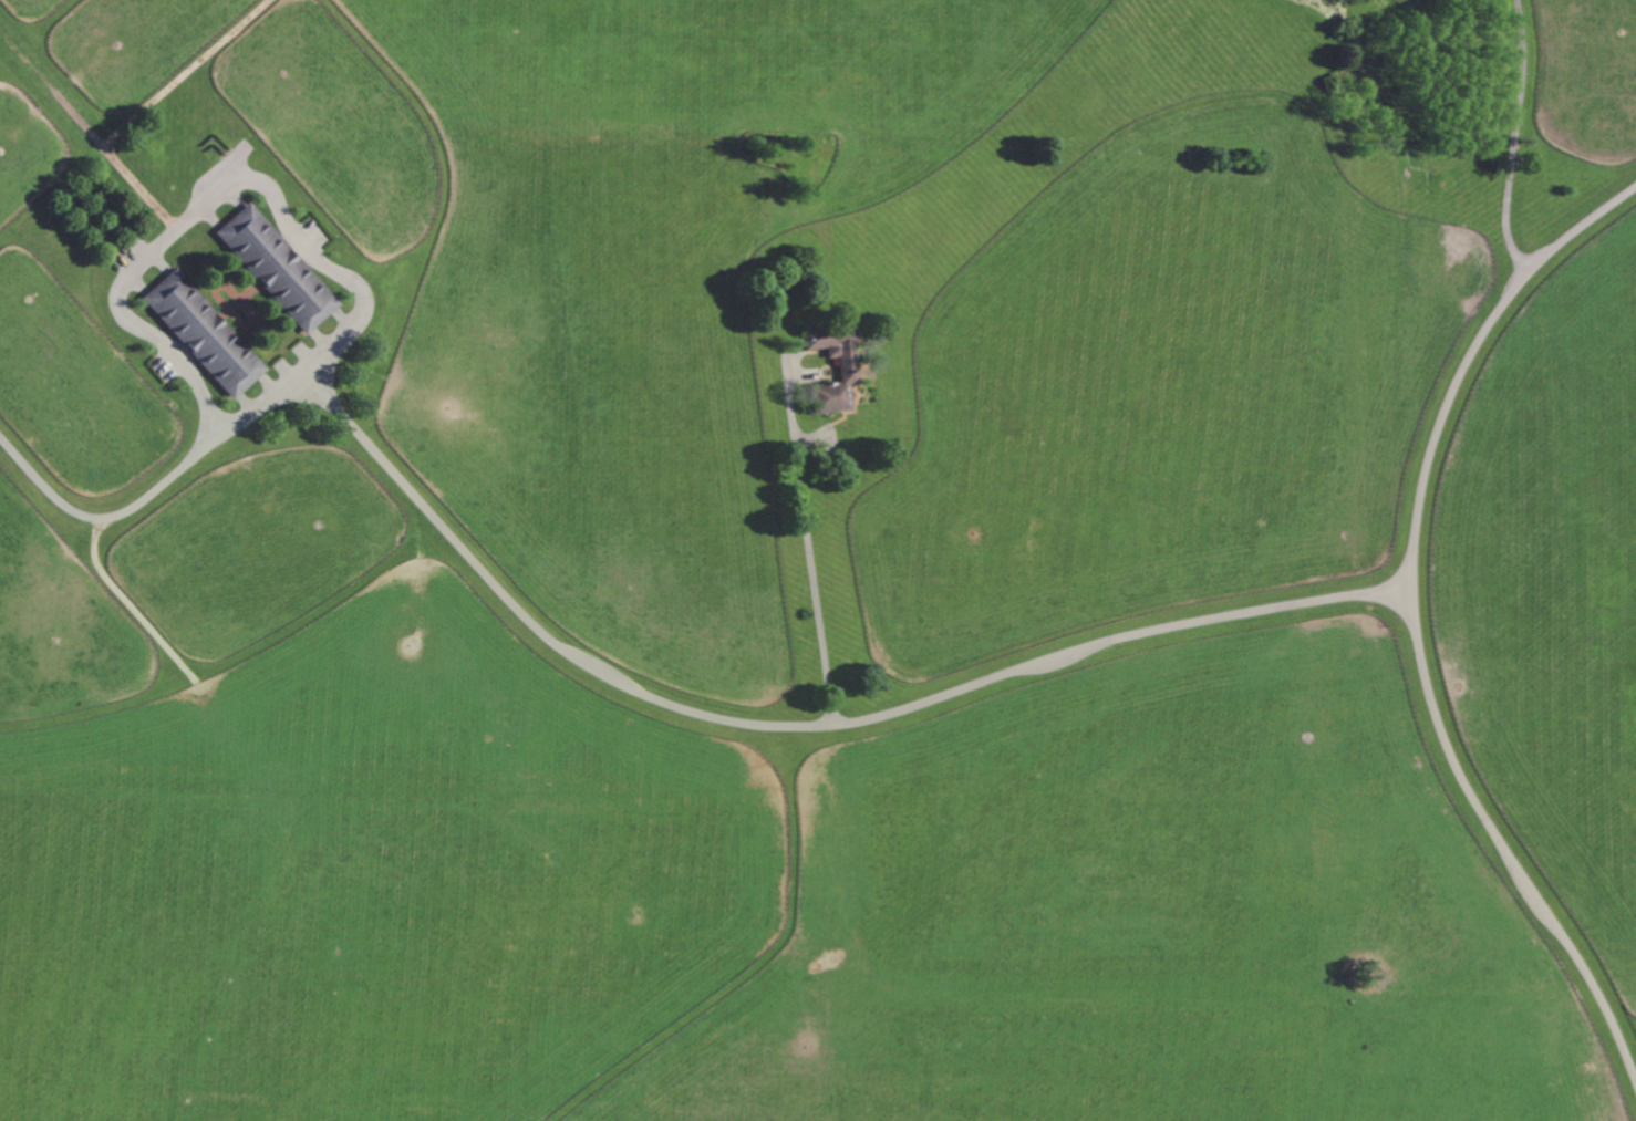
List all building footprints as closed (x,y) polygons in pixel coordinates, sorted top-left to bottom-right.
[(818,414),(850,410),(847,384),(858,382),(854,345),(860,344),(859,327),(839,329),(839,328),(803,332),(805,351),(827,348),(828,359),(838,358),(841,383),(815,386),(818,414)]
